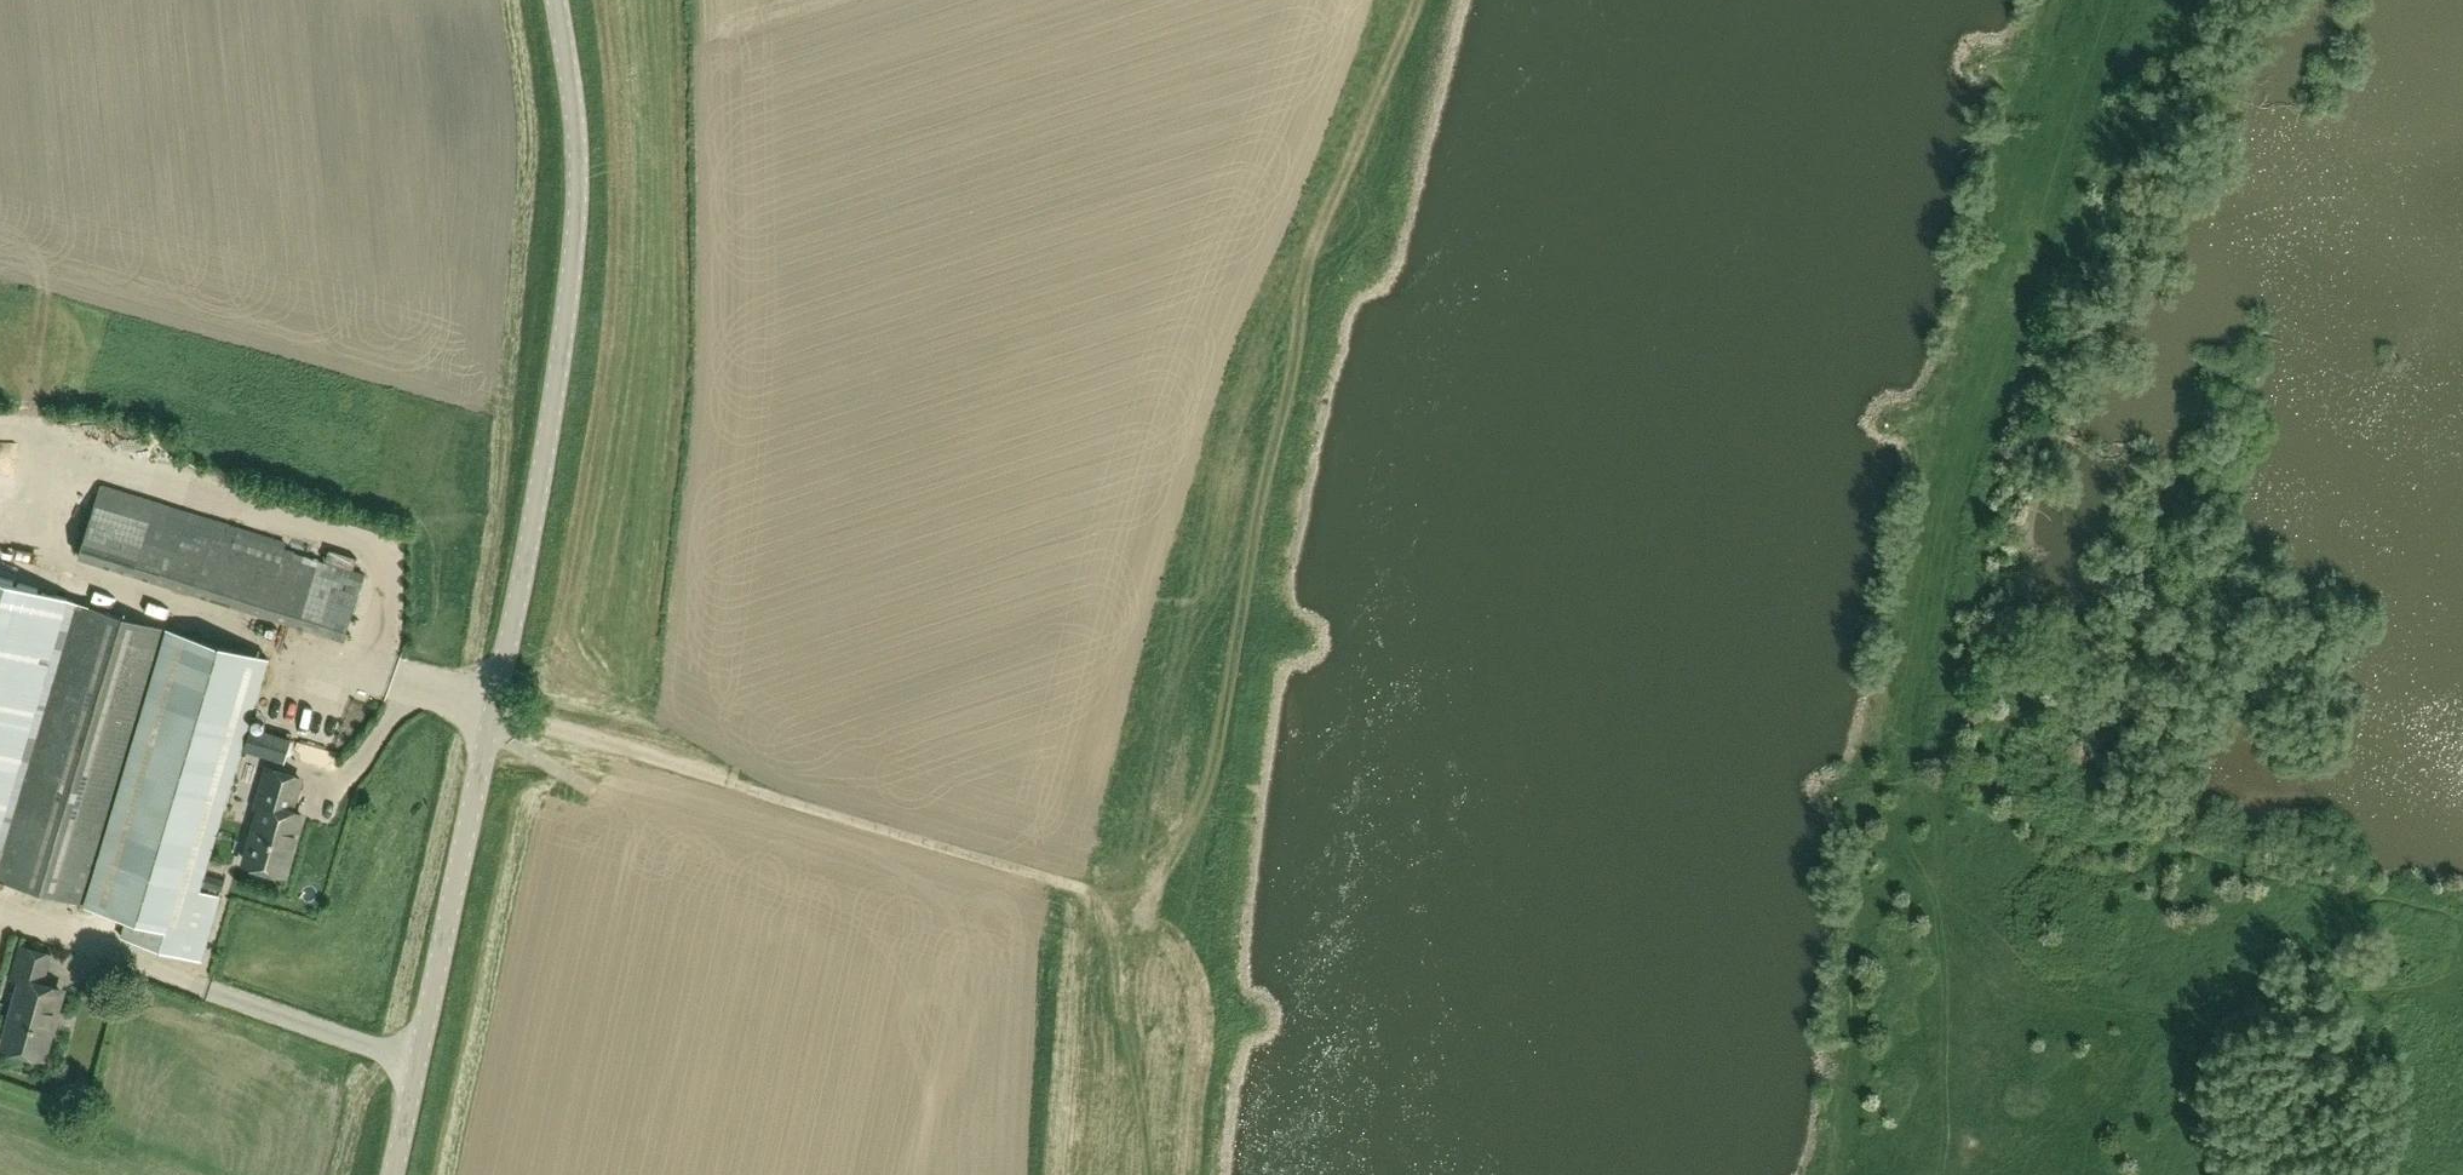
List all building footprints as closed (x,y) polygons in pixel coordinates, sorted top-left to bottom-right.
[(96,504),(79,557),(96,563),(300,627),(320,633),(343,642),(365,573),(341,565),(263,540),(236,533),(238,526),(102,485),(99,493),(96,504)] [(77,602),(0,578),(0,858),(77,602)] [(0,858),(0,880),(130,919),(124,939),(199,961),(205,942),(218,898),(197,892),(260,682),(267,659),(77,602),(0,858)] [(284,761),(291,737),(273,731),(266,756),(284,761)] [(286,872),(302,815),(291,811),(301,778),(266,768),(256,803),(262,804),(246,861),(286,872)] [(203,885),(222,890),(224,879),(205,874),(203,885)] [(12,977),(23,980),(4,1044),(44,1056),(53,1022),(51,1022),(60,990),(41,984),(50,955),(21,947),(12,977)]
